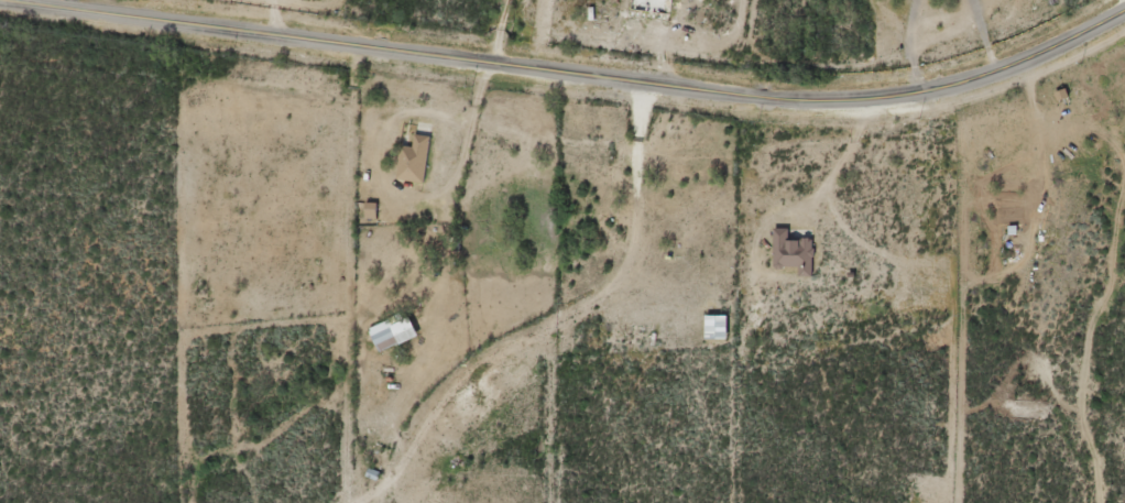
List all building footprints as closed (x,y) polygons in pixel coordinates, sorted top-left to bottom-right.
[(427,178),(430,132),(414,131),(413,143),(400,142),(398,176),(427,178)] [(801,270),(814,271),(814,236),(792,235),(792,225),(776,224),(775,263),(801,264),(801,270)] [(379,350),(419,332),(408,307),(368,325),(379,350)] [(708,335),(730,335),(730,311),(708,311),(708,335)]
